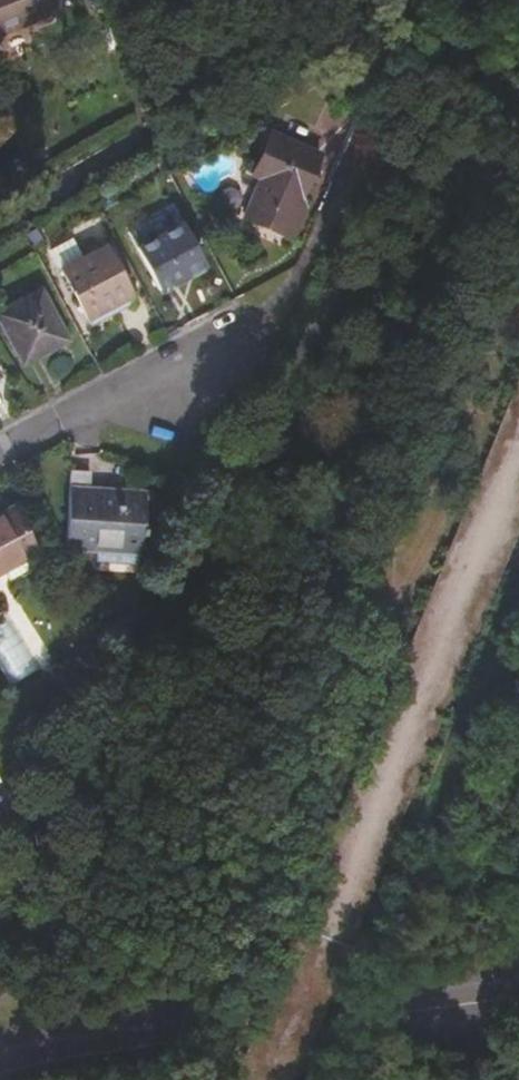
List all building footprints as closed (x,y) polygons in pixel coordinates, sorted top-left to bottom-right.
[(28,23),(54,12),(59,10),(54,0),(55,0),(0,0),(0,35),(28,23)] [(51,21),(54,12),(28,23),(37,27),(51,21)] [(245,217),(293,237),(308,202),(304,195),(320,154),(272,134),(254,176),(260,179),(245,217)] [(160,288),(203,265),(180,222),(138,246),(160,288)] [(91,323),(134,300),(104,245),(61,268),(91,323)] [(67,338),(40,289),(0,310),(0,317),(23,362),(67,338)] [(66,550),(97,551),(98,544),(141,545),(142,537),(145,537),(145,529),(142,529),(144,492),(90,489),(89,475),(69,473),(66,550)] [(5,570),(11,579),(41,564),(11,508),(0,514),(0,572),(5,570)] [(141,552),(141,545),(98,544),(97,551),(141,552)]
